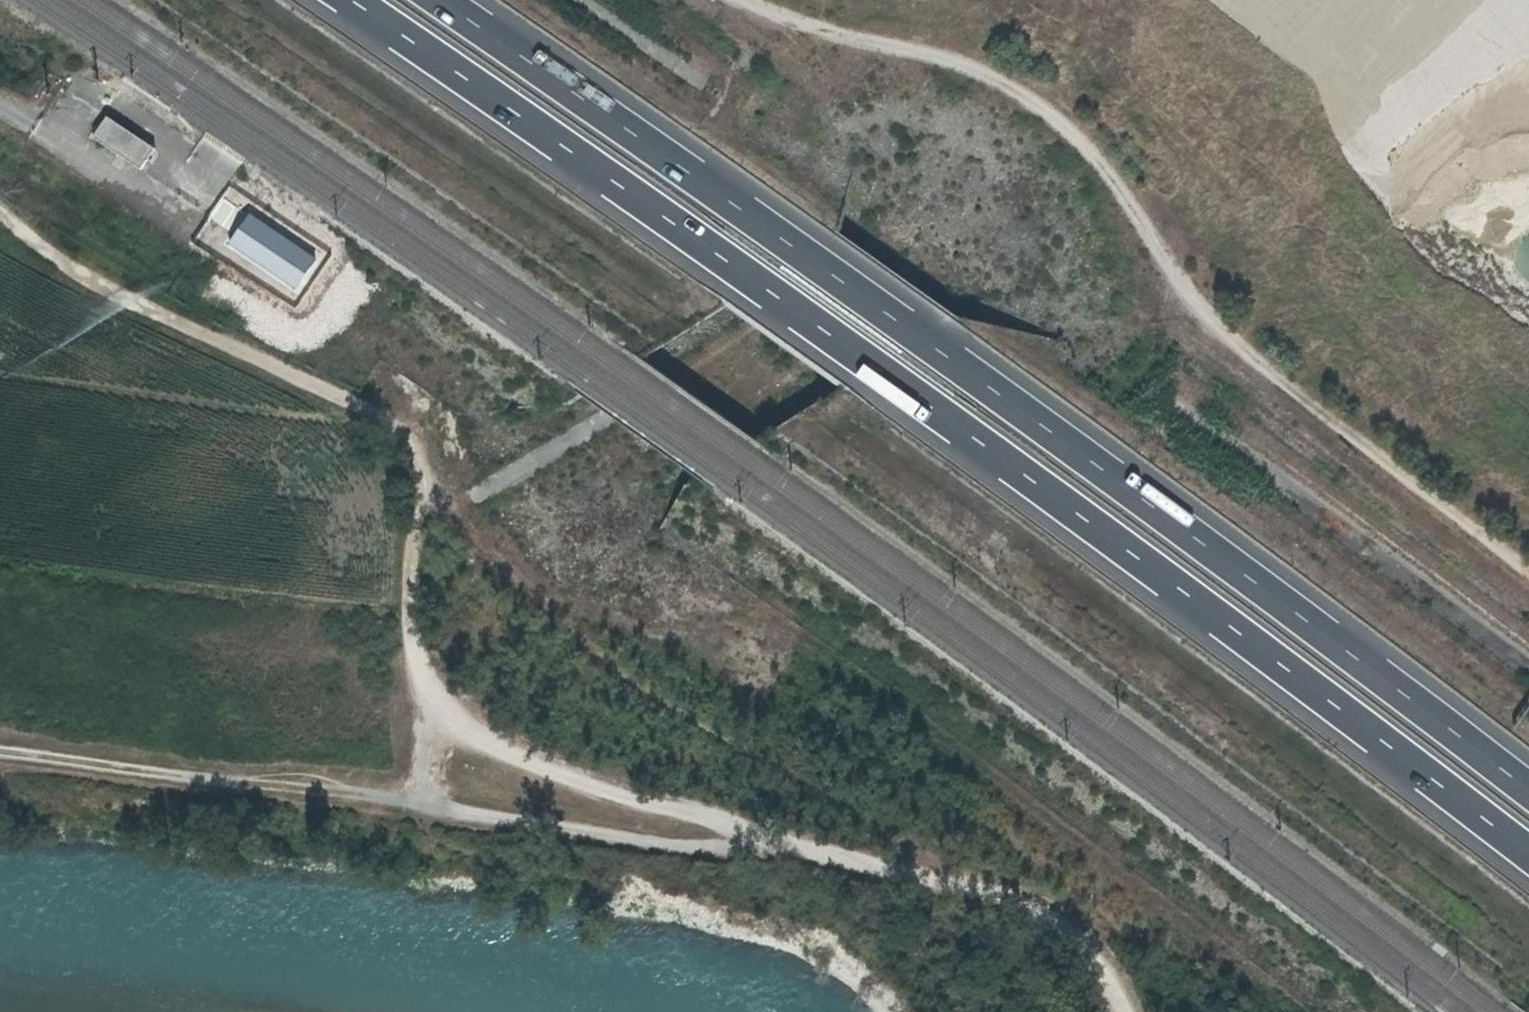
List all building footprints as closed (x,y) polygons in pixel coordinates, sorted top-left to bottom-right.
[(155,150),(108,118),(93,140),(140,172),(155,150)] [(316,258),(249,214),(227,246),(294,290),(316,258)]
